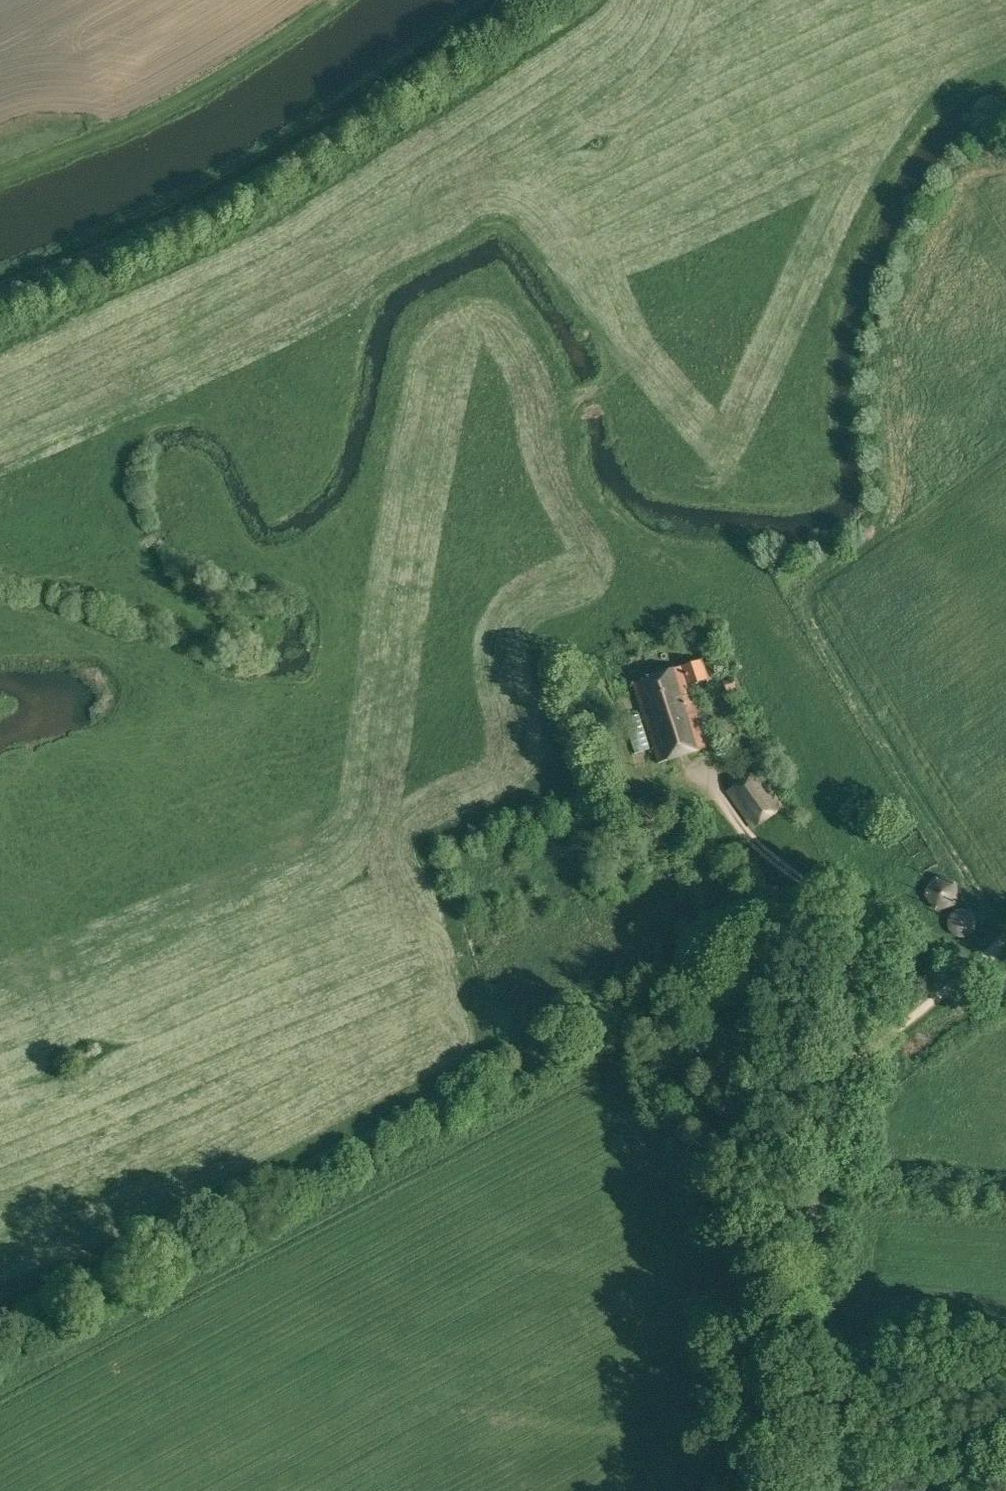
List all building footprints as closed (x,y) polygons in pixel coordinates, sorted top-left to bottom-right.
[(633,681),(659,762),(709,746),(689,684),(708,678),(702,659),(633,681)] [(733,677),(724,680),(727,690),(736,687),(733,677)] [(651,748),(640,714),(624,719),(634,753),(651,748)] [(727,792),(754,829),(785,806),(758,769),(727,792)] [(978,910),(956,913),(958,930),(980,928),(978,910)]
